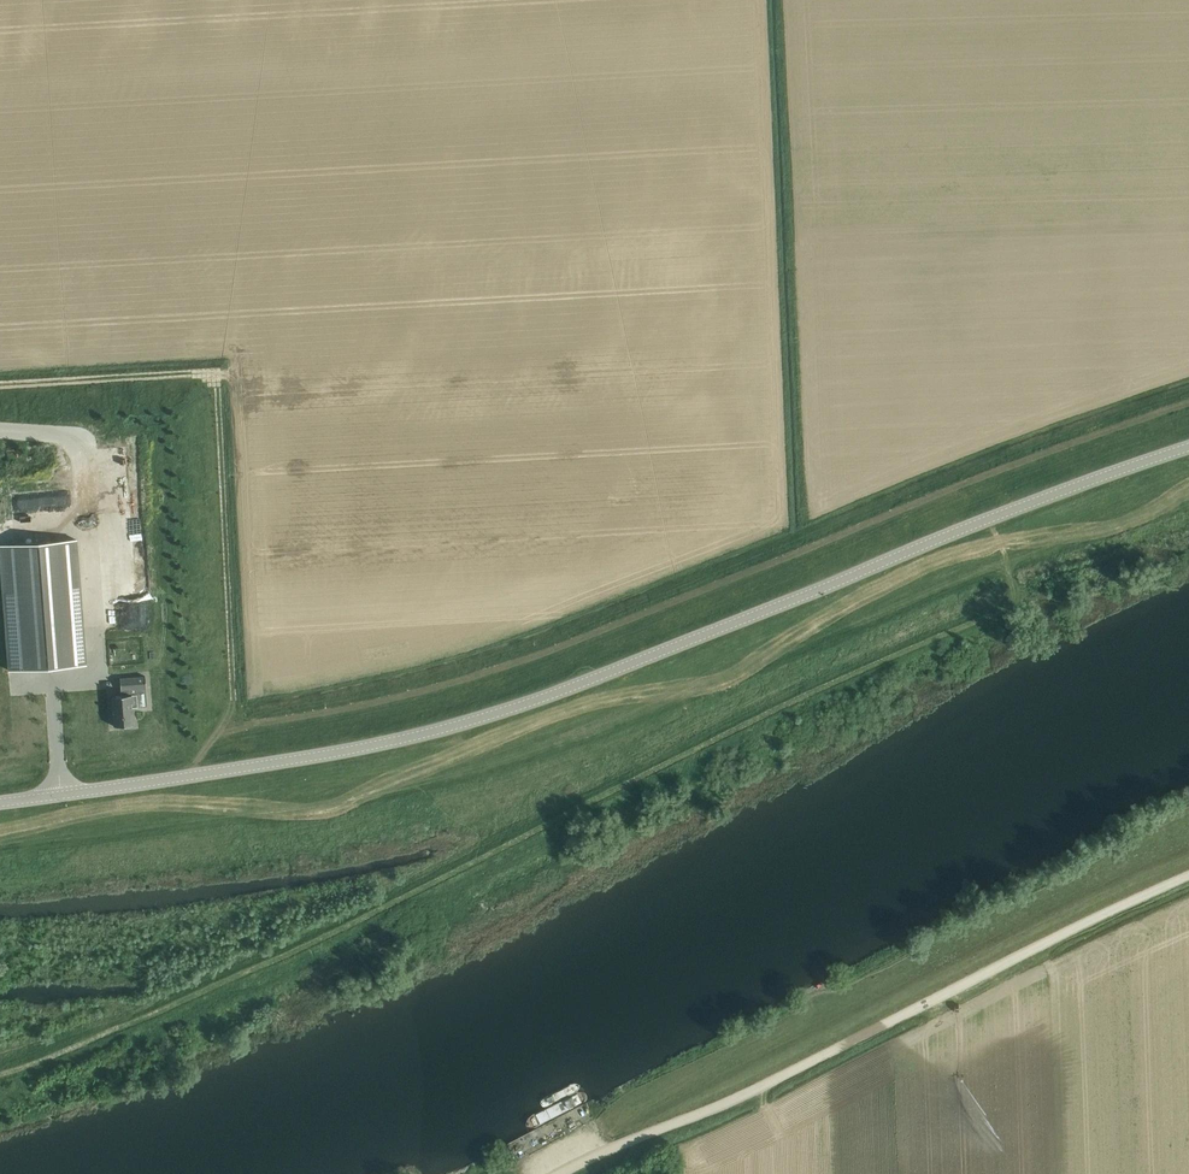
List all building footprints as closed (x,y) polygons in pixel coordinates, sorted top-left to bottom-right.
[(51,511),(50,496),(17,498),(18,512),(51,511)] [(0,546),(10,669),(8,669),(8,670),(86,664),(86,663),(84,663),(75,540),(77,540),(0,546)] [(113,725),(113,726),(134,724),(133,724),(132,707),(138,707),(137,692),(146,691),(145,676),(120,678),(121,690),(124,689),(124,695),(111,696),(112,696),(114,725),(113,725)]
